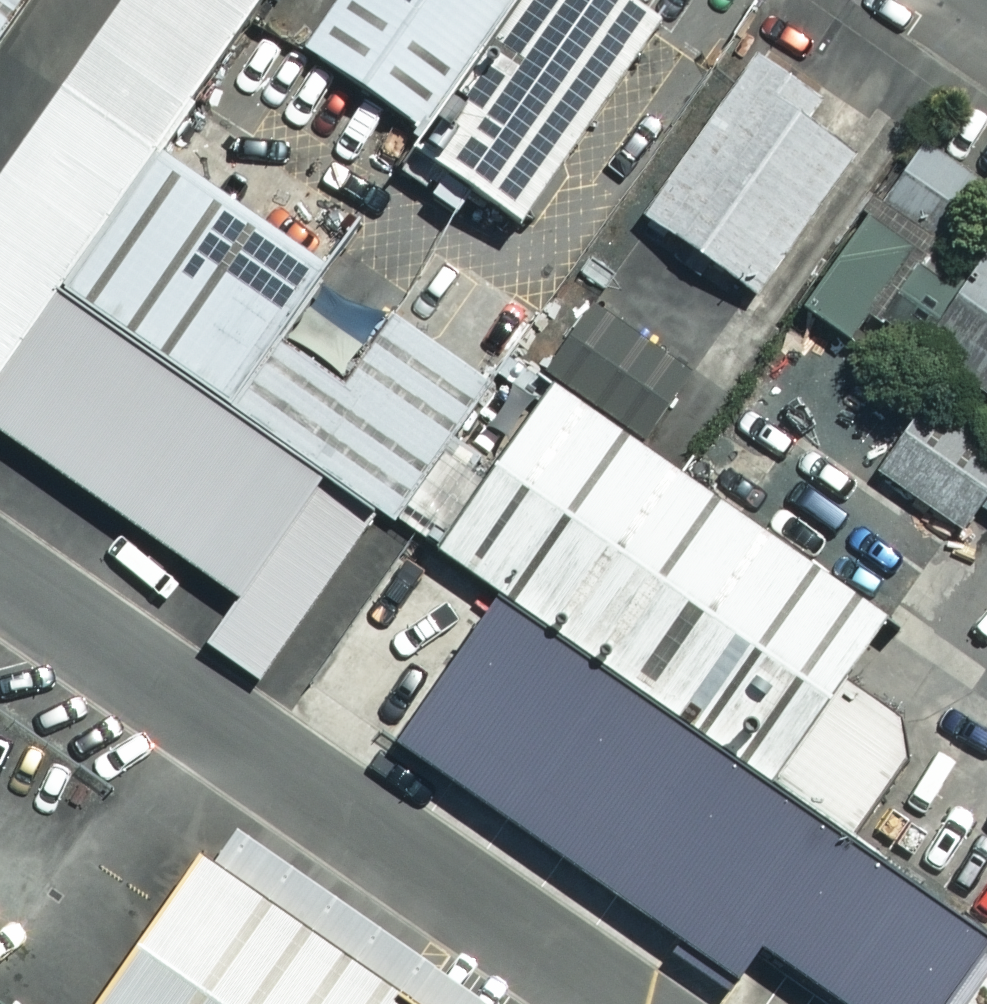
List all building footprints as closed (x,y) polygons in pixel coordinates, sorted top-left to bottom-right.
[(0,165),(0,368),(58,283),(376,505),(394,517),(453,433),(488,378),(393,309),(342,374),(278,329),(324,258),(156,143),(255,0),(115,0),(0,165)] [(23,0),(0,0),(0,33),(23,0)] [(290,45),(422,134),(512,0),(320,0),(290,45)] [(422,134),(535,209),(662,20),(632,0),(512,0),(422,134)] [(736,69),(629,211),(744,297),(851,154),(736,69)] [(906,147),(799,306),(870,353),(977,194),(906,147)] [(986,413),(986,249),(910,359),(986,413)] [(58,283),(0,368),(0,427),(237,594),(207,639),(259,677),(376,505),(58,283)] [(453,433),(394,517),(495,585),(852,833),(905,754),(900,715),(842,674),(886,611),(553,376),(493,460),(453,433)] [(971,425),(925,393),(874,467),(961,527),(986,489),(986,456),(961,439),(971,425)] [(495,585),(394,738),(737,975),(759,942),(849,1003),(942,1003),(986,938),(986,929),(852,833),(495,585)] [(85,1003),(512,1003),(226,804),(85,1003)]
